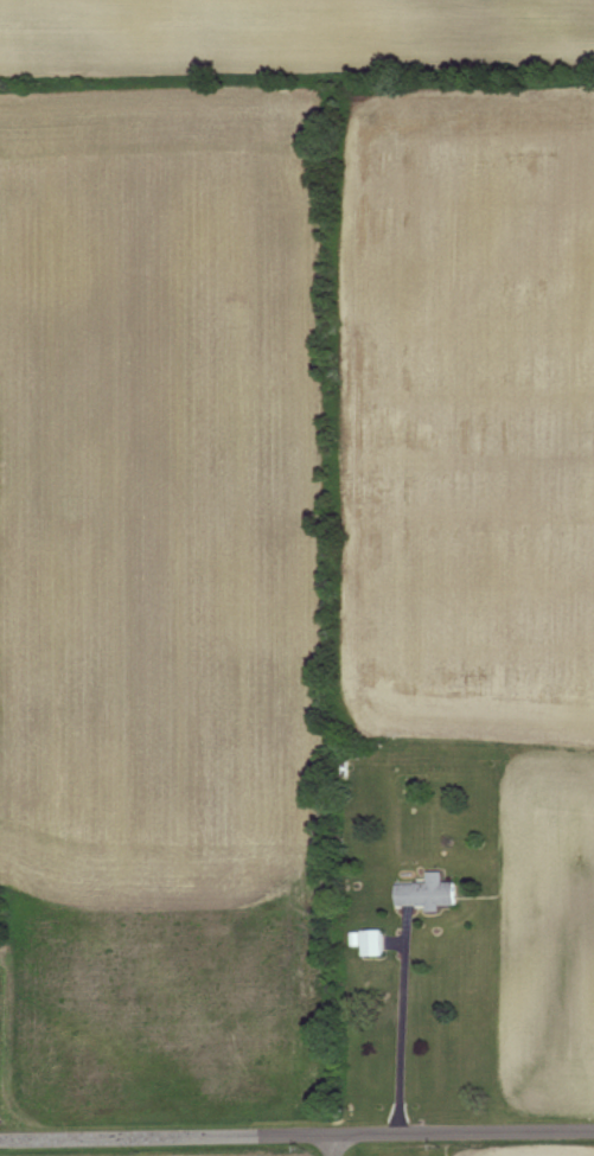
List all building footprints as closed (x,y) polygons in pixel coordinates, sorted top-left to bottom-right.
[(460,883),(448,883),(448,872),(432,872),(432,882),(401,883),(402,909),(446,907),(446,906),(460,906),(460,883)] [(366,930),(367,956),(387,956),(386,930),(366,930)]
